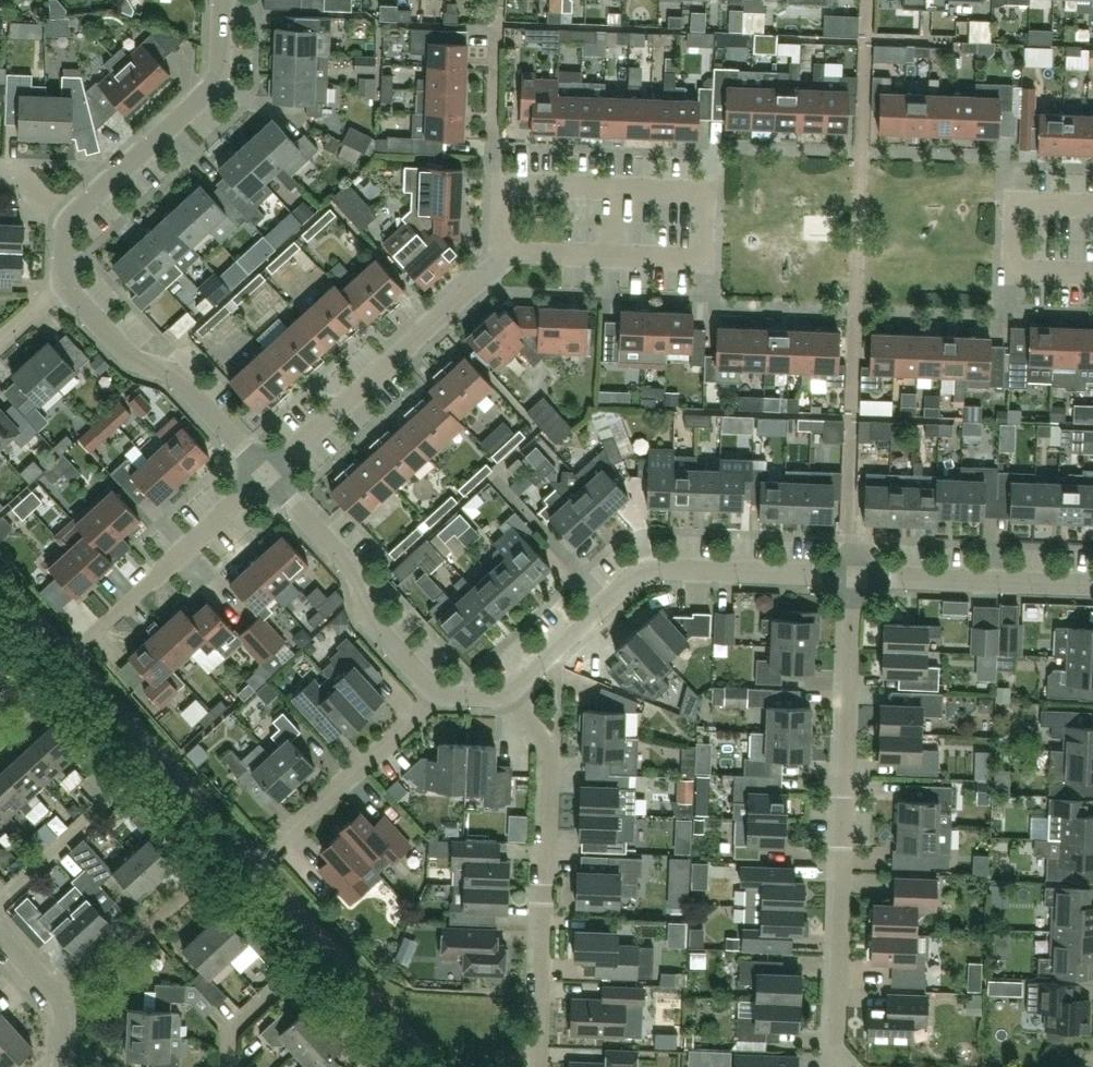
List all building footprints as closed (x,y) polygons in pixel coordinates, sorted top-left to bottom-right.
[(301,9),(301,0),(286,0),(286,9),(301,9)] [(562,11),(572,11),(573,0),(562,0),(562,11)] [(903,9),(950,11),(950,0),(903,0),(903,9)] [(1077,10),(1077,0),(1066,0),(1066,10),(1077,10)] [(1077,10),(1092,11),(1092,0),(1077,0),(1077,10)] [(411,22),(412,11),(398,10),(397,21),(411,22)] [(547,22),(561,23),(562,12),(548,11),(547,22)] [(445,12),(444,23),(458,24),(459,12),(445,12)] [(765,13),(744,12),(743,33),(764,34),(765,13)] [(316,54),(329,55),(331,17),(284,16),(284,29),(276,28),(275,53),(316,54)] [(682,28),(683,17),(669,16),(668,27),(682,28)] [(10,21),(9,36),(20,36),(21,21),(10,21)] [(990,42),(991,21),(970,21),(970,41),(990,42)] [(525,27),(524,41),(544,41),(544,28),(525,27)] [(1076,28),(1076,39),(1089,40),(1089,29),(1076,28)] [(428,66),(466,68),(467,44),(437,42),(438,30),(411,29),(410,53),(429,54),(428,66)] [(1029,29),(1029,42),(1040,43),(1041,30),(1029,29)] [(569,41),(583,42),(583,31),(570,30),(569,41)] [(583,42),(597,42),(597,31),(583,31),(583,42)] [(616,43),(630,44),(631,32),(617,32),(616,43)] [(129,56),(122,48),(113,56),(147,93),(169,73),(159,62),(170,53),(152,33),(141,43),(142,45),(129,56)] [(753,34),(716,33),(716,45),(753,46),(753,34)] [(962,52),(977,52),(978,42),(962,42),(962,52)] [(914,56),(930,57),(931,47),(915,46),(914,56)] [(316,54),(275,53),(273,53),(271,55),(270,67),(272,69),(274,69),(274,77),(315,78),(323,79),(328,81),(329,66),(329,55),(316,54)] [(125,112),(147,93),(113,56),(104,64),(112,72),(99,84),(97,81),(85,91),(94,125),(96,130),(120,107),(125,112)] [(357,69),(374,70),(374,57),(357,56),(357,69)] [(666,58),(666,72),(676,72),(676,58),(666,58)] [(776,74),(776,87),(774,128),(798,129),(800,88),(801,62),(790,62),(790,74),(776,74)] [(798,129),(823,130),(825,75),(825,63),(814,63),(813,89),(800,88),(798,129)] [(466,68),(428,66),(428,79),(418,78),(417,89),(466,91),(466,68)] [(726,127),(750,127),(752,73),(739,73),(739,69),(714,68),(713,88),(713,98),(727,99),(726,127)] [(532,132),(556,133),(557,95),(558,95),(559,81),(559,80),(535,79),(535,73),(523,72),(521,119),(532,119),(532,132)] [(650,137),(673,138),(676,86),(676,72),(666,72),(665,72),(664,99),(651,98),(650,137)] [(765,73),(765,74),(752,73),(750,127),(774,128),(776,87),(776,74),(765,73)] [(44,138),(46,96),(32,95),(33,75),(7,74),(6,100),(20,100),(19,137),(44,138)] [(382,74),(382,88),(393,88),(393,75),(382,74)] [(858,77),(825,75),(823,130),(847,131),(848,105),(857,105),(858,77)] [(62,96),(46,96),(44,138),(71,139),(72,131),(94,125),(85,91),(82,76),(62,76),(62,96)] [(323,79),(315,78),(274,77),(274,79),(270,79),(269,98),(273,98),(273,101),(308,102),(307,115),(322,116),(323,103),(327,103),(328,81),(323,79)] [(891,93),(892,77),(873,77),(872,110),(880,110),(879,132),(904,133),(905,93),(891,93)] [(929,79),(929,94),(927,134),(951,135),(952,95),(939,95),(939,79),(929,79)] [(557,95),(556,133),(579,134),(581,82),(570,82),(559,81),(558,95),(557,95)] [(579,134),(603,135),(604,97),(592,96),(593,82),(581,82),(579,134)] [(1013,110),(1013,84),(976,83),(976,96),(974,136),(998,137),(999,110),(1013,110)] [(626,136),(650,137),(651,98),(639,98),(639,85),(628,85),(628,97),(626,136)] [(676,86),(673,138),(698,138),(698,119),(712,119),(713,98),(713,88),(699,87),(699,100),(685,100),(686,87),(676,86)] [(1034,127),(1035,88),(1022,87),(1021,126),(1034,127)] [(393,88),(382,88),(381,102),(393,102),(393,88)] [(417,89),(416,113),(465,115),(466,91),(417,89)] [(929,94),(905,93),(904,133),(927,134),(929,94)] [(976,96),(952,95),(951,135),(974,136),(976,96)] [(604,97),(603,135),(626,136),(628,97),(604,97)] [(465,115),(416,113),(413,113),(412,153),(443,155),(444,138),(464,139),(465,115)] [(1038,151),(1062,152),(1064,114),(1039,113),(1038,151)] [(1087,115),(1064,114),(1062,152),(1086,153),(1087,115)] [(255,135),(291,175),(319,149),(305,134),(295,143),(273,119),(255,135)] [(343,142),(365,153),(373,137),(351,126),(343,142)] [(237,152),(265,182),(275,173),(291,190),(299,183),(291,175),(255,135),(237,152)] [(376,152),(387,152),(388,139),(377,138),(376,152)] [(237,152),(219,168),(243,195),(234,203),(248,218),(255,226),(265,216),(258,208),(274,193),(265,182),(237,152)] [(461,217),(462,169),(406,167),(405,190),(412,190),(411,209),(402,218),(406,223),(384,243),(425,287),(454,261),(450,257),(457,251),(452,246),(460,239),(457,236),(457,226),(458,226),(459,217),(461,217)] [(361,229),(377,215),(348,184),(332,198),(361,229)] [(248,218),(234,203),(225,211),(201,185),(183,201),(209,230),(221,243),(248,218)] [(191,246),(209,230),(183,201),(165,217),(191,246)] [(330,208),(302,234),(308,241),(336,215),(330,208)] [(291,211),(264,234),(276,247),(302,224),(291,211)] [(188,262),(182,255),(191,246),(165,217),(148,233),(174,261),(183,271),(188,267),(188,262)] [(22,251),(23,241),(26,238),(26,229),(23,226),(23,224),(0,223),(0,250),(22,251)] [(131,249),(157,277),(166,287),(183,271),(174,261),(148,233),(131,249)] [(272,273),(301,247),(295,241),(267,267),(272,273)] [(131,249),(113,265),(138,293),(132,298),(142,309),(166,287),(157,277),(131,249)] [(0,250),(0,290),(12,291),(13,278),(21,278),(21,276),(24,273),(25,264),(22,261),(22,251),(0,250)] [(385,306),(390,311),(397,304),(392,299),(404,289),(376,258),(341,290),(335,284),(230,380),(258,410),(275,395),(280,400),(287,393),(282,388),(310,363),(314,368),(322,361),(317,356),(344,331),(349,336),(356,329),(352,324),(362,315),(368,321),(385,306)] [(238,305),(266,279),(260,272),(232,298),(238,305)] [(214,305),(224,296),(216,288),(206,297),(214,305)] [(197,305),(205,314),(214,305),(206,297),(197,305)] [(231,311),(225,304),(197,330),(203,337),(231,311)] [(520,310),(517,306),(510,313),(506,309),(499,315),(495,311),(466,337),(497,371),(519,350),(534,366),(543,357),(562,358),(562,353),(586,354),(588,309),(540,307),(539,309),(530,309),(530,310),(520,310)] [(643,366),(645,311),(621,310),(621,323),(605,322),(604,361),(630,362),(632,366),(643,366)] [(197,321),(188,311),(170,328),(179,337),(197,321)] [(667,363),(667,350),(669,312),(645,311),(643,366),(659,367),(661,363),(667,363)] [(691,351),(691,364),(705,365),(705,355),(706,329),(693,328),(693,313),(669,312),(667,350),(691,351)] [(1053,365),(1054,327),(1030,326),(1029,353),(1010,352),(1009,387),(1028,388),(1028,381),(1052,382),(1053,365)] [(740,382),(741,369),(742,328),(718,327),(717,355),(705,355),(705,365),(704,381),(740,382)] [(1053,365),(1052,382),(1066,383),(1066,389),(1075,390),(1078,327),(1054,327),(1053,365)] [(1078,327),(1075,390),(1087,390),(1087,381),(1092,381),(1092,328),(1078,327)] [(765,370),(766,329),(742,328),(741,369),(765,370)] [(776,370),(789,371),(791,330),(766,329),(765,370),(764,384),(775,385),(776,370)] [(813,379),(813,372),(815,331),(791,330),(789,371),(802,371),(802,386),(813,386),(813,379)] [(826,380),(826,386),(846,387),(847,364),(838,364),(839,332),(815,331),(813,372),(813,379),(826,380)] [(894,374),(896,334),(872,333),(870,366),(862,366),(861,388),(880,389),(880,373),(894,374)] [(894,374),(918,375),(919,335),(896,334),(894,374)] [(941,376),(943,336),(919,335),(918,375),(941,376)] [(964,402),(965,385),(967,336),(943,336),(941,376),(954,376),(953,402),(964,402)] [(1004,387),(1005,370),(989,369),(991,337),(967,336),(965,385),(1004,387)] [(81,349),(67,361),(49,341),(31,358),(58,388),(90,358),(81,349)] [(458,418),(493,386),(465,356),(448,372),(444,367),(436,374),(441,379),(430,389),(435,395),(419,410),(415,405),(407,412),(412,417),(384,442),(380,437),(373,444),(377,449),(350,474),(345,469),(338,476),(342,480),(331,491),(359,521),(464,425),(458,418)] [(58,388),(31,358),(13,375),(31,395),(17,407),(19,409),(26,417),(58,388)] [(151,406),(140,394),(136,390),(126,398),(142,415),(151,406)] [(740,396),(739,409),(755,410),(756,396),(740,396)] [(544,398),(528,412),(557,443),(572,429),(544,398)] [(642,409),(656,410),(656,398),(642,398),(642,409)] [(765,398),(764,410),(780,411),(781,398),(765,398)] [(800,398),(788,398),(787,411),(799,412),(800,398)] [(107,414),(118,426),(132,414),(121,402),(107,414)] [(917,406),(901,405),(900,415),(916,416),(917,406)] [(940,417),(940,407),(924,406),(924,416),(940,417)] [(12,437),(22,447),(39,431),(26,417),(19,409),(9,418),(0,408),(0,448),(12,437)] [(1050,421),(1066,422),(1066,412),(1051,412),(1050,421)] [(118,426),(107,414),(81,438),(92,450),(118,426)] [(685,414),(685,426),(698,426),(699,415),(685,414)] [(712,415),(699,415),(698,426),(712,427),(712,415)] [(157,434),(166,443),(192,471),(209,455),(175,417),(157,434)] [(811,419),(798,419),(798,430),(811,431),(811,419)] [(823,439),(844,440),(844,420),(811,419),(811,431),(823,431),(823,439)] [(490,453),(513,432),(504,421),(481,442),(490,453)] [(872,441),(875,438),(892,439),(892,434),(892,422),(860,421),(859,440),(872,441)] [(892,422),(892,434),(905,434),(906,422),(892,422)] [(926,423),(926,435),(939,435),(940,424),(926,423)] [(953,424),(940,424),(939,435),(952,436),(953,424)] [(1038,424),(1037,436),(1051,436),(1051,425),(1038,424)] [(773,455),(774,428),(755,427),(754,455),(773,455)] [(1071,429),(1071,441),(1084,441),(1085,430),(1071,429)] [(492,456),(498,462),(526,436),(520,430),(492,456)] [(1085,430),(1084,441),(1092,441),(1092,430),(1085,430)] [(605,448),(575,474),(611,513),(629,496),(609,475),(614,471),(612,465),(624,460),(614,435),(601,440),(605,448)] [(148,459),(174,487),(192,471),(166,443),(148,459)] [(638,476),(648,477),(647,505),(672,506),(673,468),(674,455),(674,453),(657,452),(650,459),(639,458),(638,476)] [(53,462),(63,474),(73,465),(63,453),(53,462)] [(672,506),(695,507),(696,469),(697,456),(674,455),(673,468),(672,506)] [(174,487),(148,459),(138,468),(128,457),(111,473),(124,488),(134,479),(156,503),(174,487)] [(515,477),(515,476),(526,466),(519,458),(507,468),(515,477)] [(555,467),(547,458),(538,467),(545,476),(555,467)] [(720,459),(720,470),(719,508),(743,509),(743,497),(752,497),(753,469),(753,460),(720,459)] [(63,474),(53,462),(43,471),(53,483),(63,474)] [(458,489),(464,496),(493,470),(487,463),(458,489)] [(936,487),(937,478),(938,478),(938,476),(922,475),(923,464),(914,463),(914,475),(912,524),(936,525),(937,517),(936,517),(937,487),(936,487)] [(985,497),(998,498),(999,471),(999,468),(961,466),(961,479),(960,517),(984,518),(985,497)] [(545,476),(538,467),(528,476),(536,485),(545,476)] [(696,469),(695,507),(719,508),(720,470),(696,469)] [(786,481),(768,480),(769,469),(753,469),(752,497),(761,498),(760,518),(784,519),(786,481)] [(1083,469),(1083,474),(1081,522),(1092,523),(1092,470),(1083,469)] [(575,474),(572,470),(562,470),(562,482),(552,481),(551,482),(593,529),(611,513),(575,474)] [(786,471),(786,481),(784,519),(808,520),(809,482),(810,472),(786,471)] [(1010,519),(1034,520),(1036,482),(1012,481),(1012,472),(999,471),(998,498),(1011,498),(1010,519)] [(842,473),(810,472),(809,482),(808,520),(832,521),(833,500),(841,500),(842,473)] [(889,523),(890,485),(890,474),(891,474),(891,473),(887,473),(884,474),(881,476),(877,482),(875,485),(866,484),(864,522),(889,523)] [(1081,522),(1083,474),(1069,473),(1066,476),(1059,475),(1059,483),(1058,521),(1081,522)] [(890,474),(890,485),(889,523),(912,524),(914,475),(891,474),(890,474)] [(961,479),(938,478),(937,478),(936,487),(937,487),(936,517),(937,517),(960,517),(961,479)] [(547,521),(551,518),(576,545),(593,529),(551,482),(556,488),(544,499),(548,504),(539,512),(547,521)] [(1059,483),(1036,482),(1034,520),(1058,521),(1059,483)] [(110,486),(91,504),(120,536),(121,536),(140,518),(110,486)] [(22,500),(33,511),(43,502),(32,491),(22,500)] [(458,502),(452,495),(424,521),(430,527),(458,502)] [(22,500),(12,509),(23,520),(33,511),(22,500)] [(91,504),(74,520),(113,563),(131,546),(121,536),(120,536),(91,504)] [(507,556),(533,584),(551,567),(526,540),(534,532),(515,511),(498,528),(507,537),(498,545),(501,548),(507,556)] [(447,525),(455,534),(458,537),(471,525),(460,513),(447,525)] [(19,525),(8,515),(0,523),(0,539),(3,542),(19,525)] [(74,520),(56,537),(65,547),(66,547),(95,579),(113,563),(74,520)] [(437,534),(445,543),(455,534),(447,525),(437,534)] [(395,559),(423,533),(417,527),(389,553),(395,559)] [(265,551),(291,580),(309,563),(283,535),(265,551)] [(66,547),(65,547),(46,564),(76,597),(95,579),(66,547)] [(410,555),(419,564),(428,557),(419,547),(410,555)] [(490,572),(516,600),(533,584),(507,556),(501,548),(496,553),(496,560),(499,563),(490,572)] [(248,567),(274,596),(291,580),(265,551),(248,567)] [(419,564),(410,555),(393,571),(402,581),(419,564)] [(266,603),(274,596),(248,567),(230,584),(260,617),(265,619),(273,611),(266,603)] [(516,600),(490,572),(472,587),(498,616),(516,600)] [(464,595),(455,603),(481,632),(498,616),(472,587),(463,577),(455,585),(464,595)] [(306,596),(319,610),(326,617),(345,600),(337,591),(329,598),(318,586),(306,596)] [(481,632),(455,603),(446,593),(438,600),(441,603),(431,612),(463,648),(481,632)] [(207,637),(216,647),(225,657),(242,642),(262,663),(273,652),(250,626),(239,636),(208,602),(191,618),(190,618),(208,637),(207,637)] [(190,618),(191,618),(182,608),(164,624),(190,653),(199,645),(208,654),(216,647),(207,637),(208,637),(190,618)] [(637,630),(665,660),(692,636),(711,636),(711,613),(693,612),(693,616),(674,615),(670,619),(661,609),(637,630)] [(314,628),(326,617),(319,610),(308,620),(314,628)] [(772,645),(814,647),(814,637),(819,637),(820,612),(787,611),(787,619),(762,618),(761,633),(772,633),(772,645)] [(716,612),(715,643),(734,644),(735,613),(716,612)] [(260,617),(250,626),(273,652),(285,641),(265,619),(260,617)] [(884,649),(927,651),(928,636),(941,637),(941,626),(885,623),(884,649)] [(1017,654),(1017,645),(1018,623),(1000,623),(999,653),(1017,654)] [(147,640),(173,669),(190,653),(164,624),(147,640)] [(998,654),(998,649),(999,628),(973,627),(972,653),(998,654)] [(1068,656),(1092,657),(1092,629),(1057,627),(1056,657),(1068,657),(1068,656)] [(637,630),(615,650),(621,657),(636,673),(622,685),(621,686),(655,699),(670,685),(662,677),(672,668),(665,660),(637,630)] [(334,683),(364,715),(365,714),(384,697),(361,672),(371,663),(347,637),(337,646),(340,650),(330,658),(333,661),(322,671),(330,678),(334,683)] [(145,689),(160,706),(185,682),(173,669),(147,640),(129,657),(152,682),(145,689)] [(328,659),(336,649),(324,640),(316,651),(328,659)] [(814,647),(772,645),(771,660),(757,659),(756,683),(782,684),(783,670),(813,672),(814,647)] [(927,651),(884,649),(883,676),(912,677),(912,689),(939,690),(940,667),(927,666),(927,651)] [(1048,676),(1048,696),(1080,698),(1080,684),(1092,684),(1092,657),(1068,656),(1068,657),(1068,670),(1054,670),(1048,676)] [(342,729),(348,736),(368,717),(365,714),(364,715),(334,683),(330,678),(321,687),(314,679),(292,699),(330,740),(342,729)] [(249,683),(238,693),(244,700),(256,690),(249,683)] [(748,688),(725,687),(724,704),(747,705),(748,688)] [(767,732),(811,734),(812,708),(774,706),(775,689),(748,688),(747,705),(768,706),(767,732)] [(625,736),(625,735),(626,712),(634,712),(639,702),(615,692),(611,703),(610,711),(585,710),(584,712),(580,715),(580,729),(584,732),(584,734),(625,736)] [(880,732),(921,734),(922,716),(943,717),(944,693),(912,692),(912,706),(881,705),(880,732)] [(211,710),(217,717),(228,707),(222,700),(211,710)] [(217,717),(211,710),(199,720),(206,727),(217,717)] [(1092,752),(1092,727),(1071,726),(1072,711),(1042,710),(1041,725),(1052,726),(1052,737),(1065,737),(1064,750),(1092,752)] [(280,746),(270,755),(296,783),(315,766),(291,740),(301,731),(283,712),(273,721),(280,728),(271,736),(280,746)] [(36,740),(62,768),(80,752),(54,724),(36,740)] [(810,760),(811,734),(767,732),(752,732),(751,758),(745,758),(744,775),(762,776),(771,776),(772,759),(810,760)] [(921,734),(880,732),(879,759),(909,761),(909,774),(938,775),(939,750),(921,749),(921,734)] [(610,760),(610,774),(630,775),(636,775),(638,736),(625,735),(625,736),(584,734),(583,759),(610,760)] [(19,756),(45,784),(62,768),(36,740),(19,756)] [(278,800),(296,783),(270,755),(260,743),(242,760),(232,749),(221,758),(239,777),(249,768),(278,800)] [(438,790),(466,791),(468,745),(439,744),(439,760),(429,760),(429,758),(421,757),(403,775),(419,791),(428,792),(428,788),(438,789),(438,790)] [(507,803),(511,803),(512,771),(500,770),(495,766),(496,746),(468,745),(466,791),(483,792),(483,804),(507,805),(507,803)] [(1064,750),(1051,750),(1050,793),(1080,795),(1081,779),(1092,780),(1092,752),(1064,750)] [(2,772),(28,800),(45,784),(19,756),(2,772)] [(68,775),(78,786),(86,779),(76,768),(68,775)] [(10,816),(28,800),(2,772),(0,773),(0,805),(10,816)] [(581,813),(635,815),(636,788),(630,788),(630,775),(610,774),(607,774),(606,787),(582,786),(581,813)] [(678,802),(698,801),(697,774),(677,775),(678,802)] [(78,786),(68,775),(60,782),(70,793),(78,786)] [(762,776),(744,775),(735,775),(734,802),(737,802),(736,818),(786,820),(787,794),(762,793),(762,776)] [(900,800),(899,825),(951,827),(952,812),(953,786),(927,785),(926,801),(900,800)] [(1062,840),(1092,841),(1092,814),(1090,814),(1091,800),(1050,798),(1048,839),(1062,840)] [(33,807),(43,817),(51,810),(41,800),(33,807)] [(10,816),(0,805),(0,826),(10,816)] [(43,817),(33,807),(25,814),(35,825),(43,817)] [(176,867),(167,858),(180,846),(145,808),(132,820),(146,835),(129,851),(158,883),(176,867)] [(392,863),(411,845),(380,812),(369,821),(361,812),(341,831),(380,873),(391,862),(392,863)] [(635,815),(581,813),(580,839),(604,840),(604,852),(626,853),(627,841),(634,841),(635,815)] [(736,818),(734,858),(760,858),(760,846),(785,847),(786,820),(736,818)] [(899,825),(898,849),(909,850),(909,868),(930,869),(931,866),(950,867),(951,838),(951,827),(899,825)] [(6,831),(0,837),(0,840),(8,849),(16,842),(6,831)] [(330,860),(320,870),(332,882),(351,903),(370,886),(381,875),(380,873),(341,831),(340,831),(342,833),(322,851),(330,860)] [(1062,840),(1061,857),(1048,856),(1047,879),(1073,880),(1073,867),(1092,867),(1092,841),(1062,840)] [(453,884),(465,884),(508,886),(509,860),(499,859),(499,845),(453,843),(452,869),(454,869),(453,884)] [(140,900),(158,883),(129,851),(111,867),(97,852),(83,865),(86,869),(101,885),(115,872),(140,900)] [(643,858),(609,856),(609,873),(578,872),(577,905),(619,906),(619,895),(638,896),(639,875),(642,876),(643,858)] [(749,880),(748,906),(804,908),(805,882),(794,882),(794,868),(742,866),(741,880),(749,880)] [(59,900),(69,912),(95,941),(113,925),(91,901),(104,889),(101,885),(86,869),(72,881),(76,885),(59,900)] [(927,911),(927,910),(936,910),(937,879),(896,878),(895,905),(874,904),(873,933),(916,934),(917,921),(927,911)] [(452,902),(451,904),(450,923),(476,924),(477,911),(507,912),(508,886),(465,884),(453,884),(452,902)] [(1092,933),(1092,889),(1046,887),(1045,905),(1053,905),(1052,931),(1092,933)] [(398,895),(374,921),(400,944),(423,918),(398,895)] [(808,920),(803,920),(804,908),(748,906),(747,932),(744,932),(743,950),(791,951),(792,934),(808,935),(808,920)] [(78,956),(95,941),(69,912),(60,920),(52,911),(44,918),(41,915),(31,925),(46,942),(56,932),(78,956)] [(202,931),(229,960),(248,943),(261,957),(272,947),(252,925),(242,935),(222,913),(202,931)] [(464,958),(464,972),(505,974),(505,961),(508,959),(509,949),(506,947),(506,945),(497,945),(498,929),(443,927),(442,958),(464,958)] [(586,969),(592,975),(653,977),(654,947),(617,945),(618,932),(576,930),(575,959),(587,959),(586,969)] [(229,960),(202,931),(183,948),(203,970),(193,980),(217,1006),(228,996),(210,977),(229,960)] [(1092,959),(1092,933),(1052,931),(1051,957),(1039,957),(1038,975),(1092,977),(1092,959)] [(925,974),(925,961),(929,961),(930,935),(916,934),(873,933),(872,961),(896,962),(895,986),(926,987),(926,974),(925,974)] [(757,1000),(800,1002),(801,975),(770,974),(770,961),(741,959),(740,983),(757,984),(757,1000)] [(676,973),(662,973),(661,986),(676,986),(676,973)] [(1028,982),(1027,1012),(1046,1012),(1046,1029),(1047,1029),(1047,1035),(1049,1039),(1055,1042),(1059,1042),(1064,1039),(1067,1036),(1067,1030),(1079,1030),(1079,1033),(1080,1033),(1080,1032),(1089,1032),(1090,1000),(1080,1000),(1075,1000),(1075,984),(1058,984),(1028,982)] [(129,1034),(171,1035),(170,1036),(181,1037),(182,1018),(179,1013),(172,1013),(172,1001),(186,1002),(187,985),(156,984),(155,1010),(130,1009),(129,1034)] [(573,999),(572,1035),(624,1037),(625,1002),(644,1003),(644,989),(604,987),(603,1000),(573,999)] [(889,994),(888,1009),(870,1009),(869,1039),(912,1041),(913,1025),(926,1026),(928,996),(889,994)] [(799,1029),(800,1002),(757,1000),(756,1017),(739,1016),(738,1040),(767,1041),(767,1028),(799,1029)] [(297,1053),(327,1025),(309,1007),(292,1023),(283,1013),(261,1033),(272,1046),(283,1046),(287,1042),(297,1053)] [(17,1030),(1,1012),(0,1013),(0,1046),(17,1030)] [(297,1053),(307,1064),(303,1066),(332,1066),(326,1061),(344,1044),(341,1041),(343,1036),(334,1027),(329,1028),(327,1025),(297,1053)] [(0,1046),(0,1066),(12,1066),(33,1048),(17,1030),(0,1046)] [(170,1036),(171,1035),(129,1034),(127,1058),(152,1059),(152,1066),(180,1066),(180,1058),(174,1051),(170,1051),(170,1036)] [(638,1052),(607,1050),(607,1064),(571,1063),(571,1066),(637,1066),(638,1052)] [(798,1057),(736,1055),(736,1066),(798,1066),(798,1057)]
